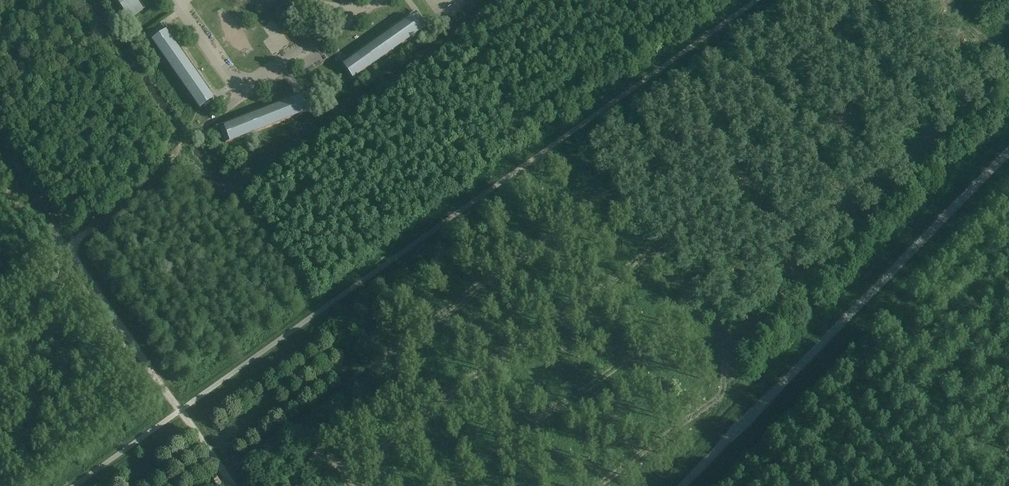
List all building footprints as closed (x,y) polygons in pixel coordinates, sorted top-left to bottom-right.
[(130,19),(143,10),(136,0),(116,0),(130,19)] [(416,15),(351,60),(344,65),(353,78),(425,27),(419,20),(416,15)] [(208,92),(163,27),(158,30),(150,36),(200,108),(213,99),(208,92)] [(302,96),(293,99),(220,128),(222,134),(226,143),(307,111),(302,96)]
